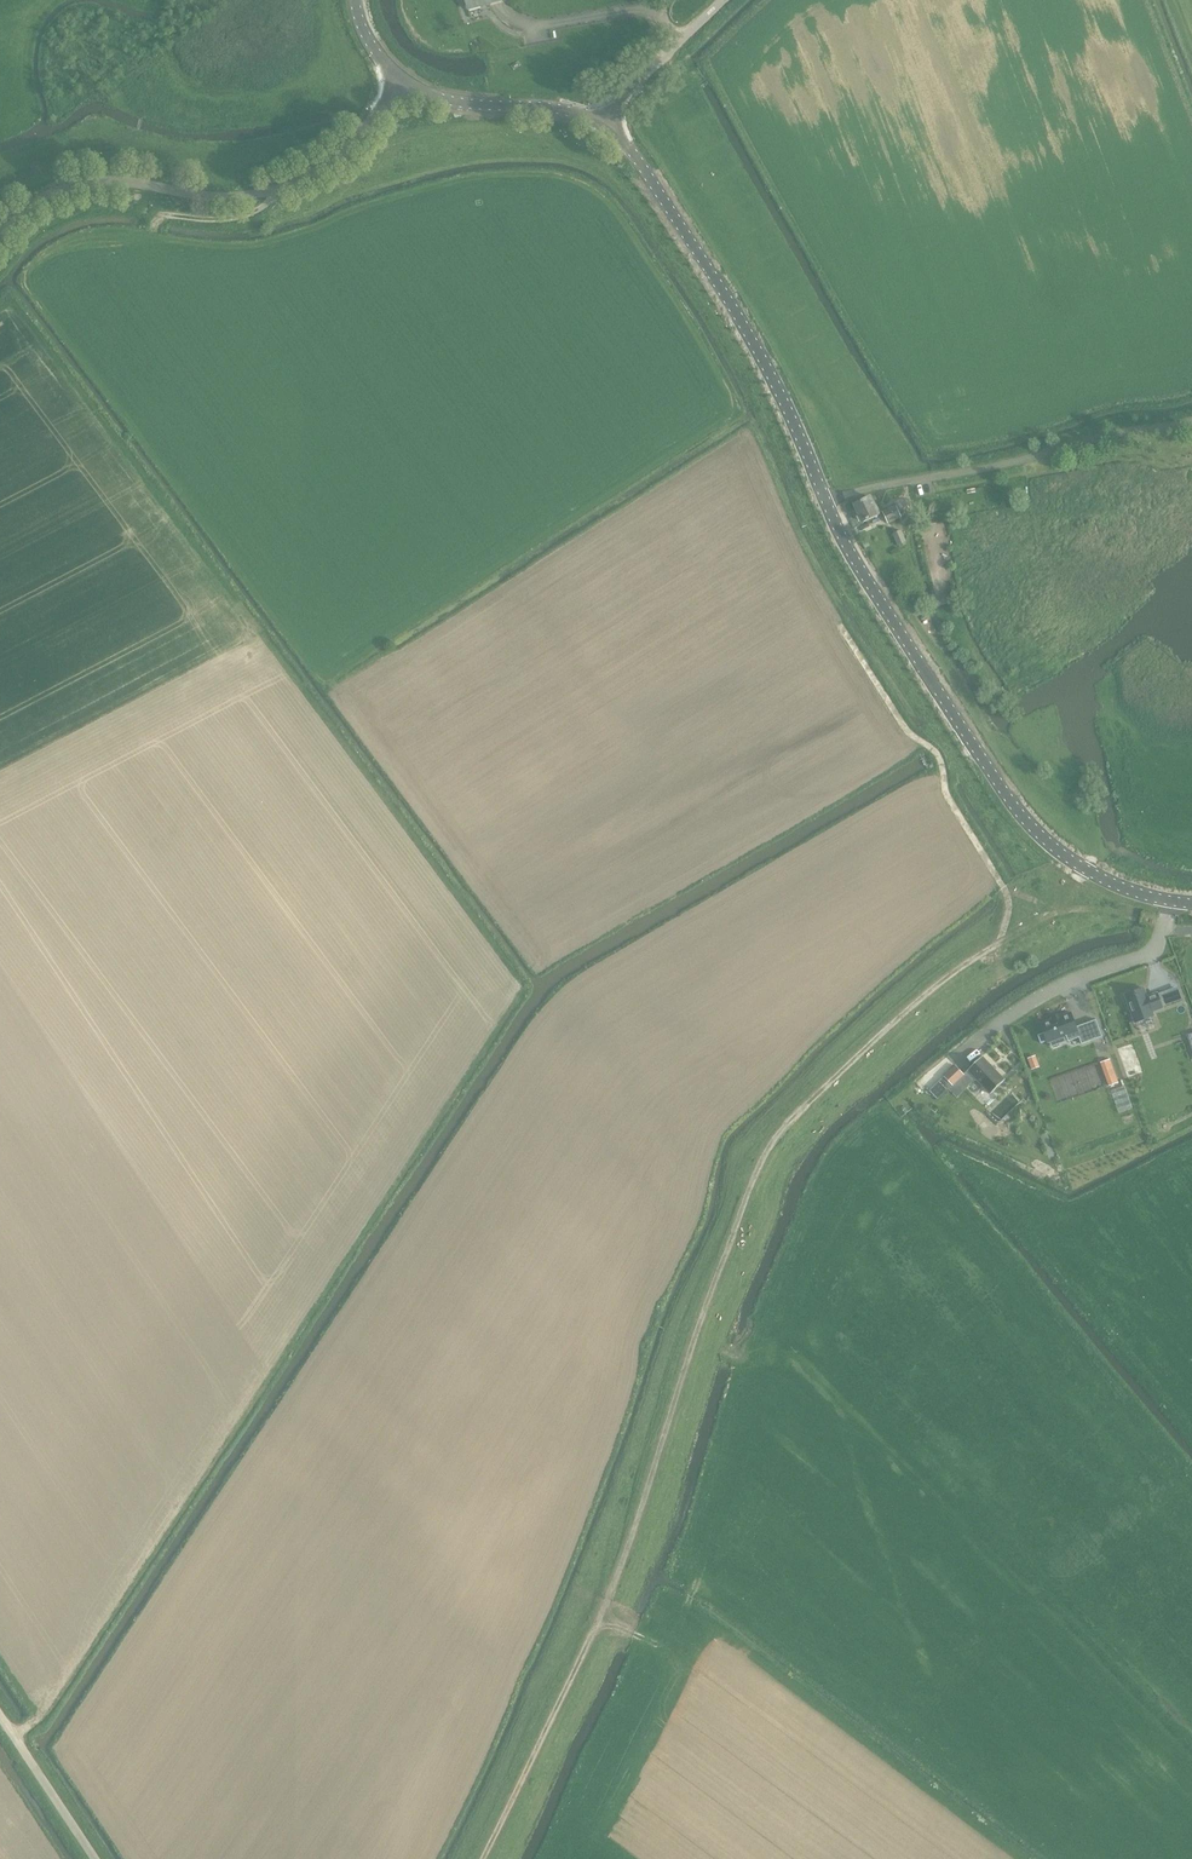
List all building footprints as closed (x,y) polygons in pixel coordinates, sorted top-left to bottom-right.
[(502,0),(466,0),(468,9),(502,0)] [(879,515),(878,514),(880,513),(874,499),(871,500),(870,497),(855,504),(863,522),(879,515)] [(902,517),(900,513),(907,510),(902,498),(894,502),(896,506),(883,512),(889,524),(902,517)] [(902,530),(895,534),(900,545),(907,541),(902,530)] [(1145,988),(1125,995),(1135,1023),(1154,1016),(1153,1012),(1163,1008),(1157,993),(1148,997),(1145,988)] [(1044,1033),(1038,1035),(1041,1044),(1047,1042),(1047,1043),(1050,1042),(1066,1036),(1068,1042),(1079,1038),(1082,1044),(1102,1037),(1096,1020),(1077,1027),(1071,1013),(1061,1016),(1052,1020),(1040,1024),(1044,1033)] [(968,1071),(991,1094),(1005,1080),(982,1056),(968,1071)] [(1035,1056),(1028,1058),(1032,1069),(1039,1066),(1035,1056)] [(1109,1086),(1116,1083),(1108,1060),(1101,1063),(1109,1086)] [(955,1066),(945,1076),(953,1085),(964,1075),(955,1066)]
